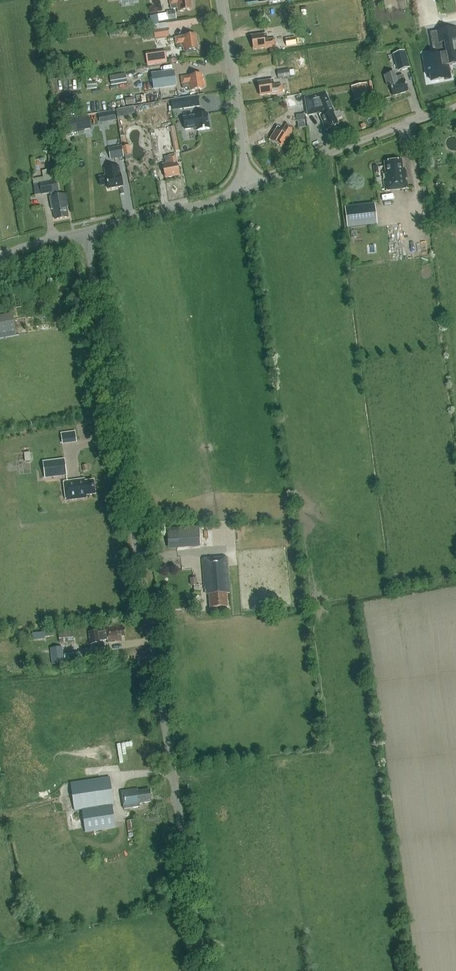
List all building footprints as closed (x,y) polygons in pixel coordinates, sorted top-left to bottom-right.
[(170,5),(171,9),(178,8),(178,11),(191,10),(190,0),(170,0),(170,5)] [(177,19),(175,10),(167,12),(167,13),(150,16),(152,24),(159,23),(159,22),(177,19)] [(147,40),(169,37),(168,28),(154,30),(153,25),(144,26),(147,40)] [(432,61),(434,71),(425,73),(426,83),(436,82),(436,81),(445,80),(443,68),(455,66),(455,31),(431,35),(435,61),(432,61)] [(275,39),(268,40),(267,33),(251,35),(253,49),(266,47),(266,49),(276,48),(275,39)] [(296,44),(295,34),(284,36),(285,46),(296,44)] [(175,37),(176,45),(176,49),(184,48),(184,51),(197,49),(195,35),(175,37)] [(410,68),(403,46),(393,49),(395,54),(393,54),(398,72),(410,68)] [(149,53),(150,64),(170,63),(169,52),(149,53)] [(174,70),(151,74),(153,90),(176,86),(174,70)] [(290,77),(289,70),(277,71),(278,79),(290,77)] [(390,85),(393,96),(408,92),(403,76),(396,78),(394,73),(384,76),(387,86),(390,85)] [(180,77),(181,84),(182,89),(190,88),(190,91),(203,89),(201,74),(180,77)] [(281,85),(274,86),(274,80),(258,82),(260,95),(272,93),(272,94),(283,93),(281,85)] [(354,87),(358,102),(370,99),(367,84),(354,87)] [(198,96),(178,99),(179,109),(199,106),(198,96)] [(335,113),(331,102),(322,105),(325,113),(319,115),(324,129),(338,125),(334,113),(335,113)] [(109,121),(116,120),(115,112),(107,113),(109,121)] [(182,117),(184,130),(195,129),(195,132),(210,130),(208,114),(182,117)] [(85,129),(84,123),(70,124),(71,131),(85,129)] [(287,124),(284,130),(278,126),(269,140),(280,147),(287,136),(288,137),(294,128),(287,124)] [(170,127),(174,151),(179,151),(175,126),(170,127)] [(60,152),(59,145),(50,146),(51,154),(60,152)] [(124,157),(121,146),(108,148),(110,159),(124,157)] [(164,156),(166,163),(163,164),(166,177),(180,174),(175,154),(164,156)] [(402,160),(382,162),(385,191),(408,189),(406,170),(403,170),(402,160)] [(101,187),(107,185),(108,189),(123,186),(119,166),(104,169),(106,176),(98,177),(101,187)] [(67,194),(59,196),(58,192),(59,191),(57,181),(50,182),(49,176),(33,179),(33,185),(41,183),(42,194),(50,193),(51,197),(50,197),(52,210),(54,209),(56,219),(69,217),(67,205),(68,204),(67,194)] [(375,204),(345,208),(347,228),(377,224),(375,204)] [(16,336),(12,315),(0,317),(0,339),(16,336)] [(65,459),(43,462),(45,478),(67,475),(65,459)] [(84,479),(67,481),(70,500),(87,498),(86,495),(95,494),(93,480),(85,481),(84,479)] [(200,545),(199,525),(187,526),(188,546),(200,545)] [(227,594),(230,594),(228,559),(203,560),(204,591),(206,591),(207,596),(209,596),(209,609),(228,608),(227,594)] [(99,641),(105,640),(105,644),(116,642),(116,641),(121,640),(120,637),(123,636),(122,627),(116,628),(116,625),(103,627),(103,631),(98,632),(98,631),(87,632),(89,645),(100,643),(99,641)] [(74,642),(73,631),(59,632),(60,643),(74,642)] [(64,663),(62,647),(50,648),(52,665),(64,663)] [(114,804),(110,777),(70,783),(74,811),(82,810),(85,832),(116,828),(112,804),(114,804)] [(140,804),(151,802),(148,791),(137,793),(137,789),(121,792),(124,809),(141,806),(140,804)] [(135,837),(133,820),(127,821),(128,837),(135,837)]
